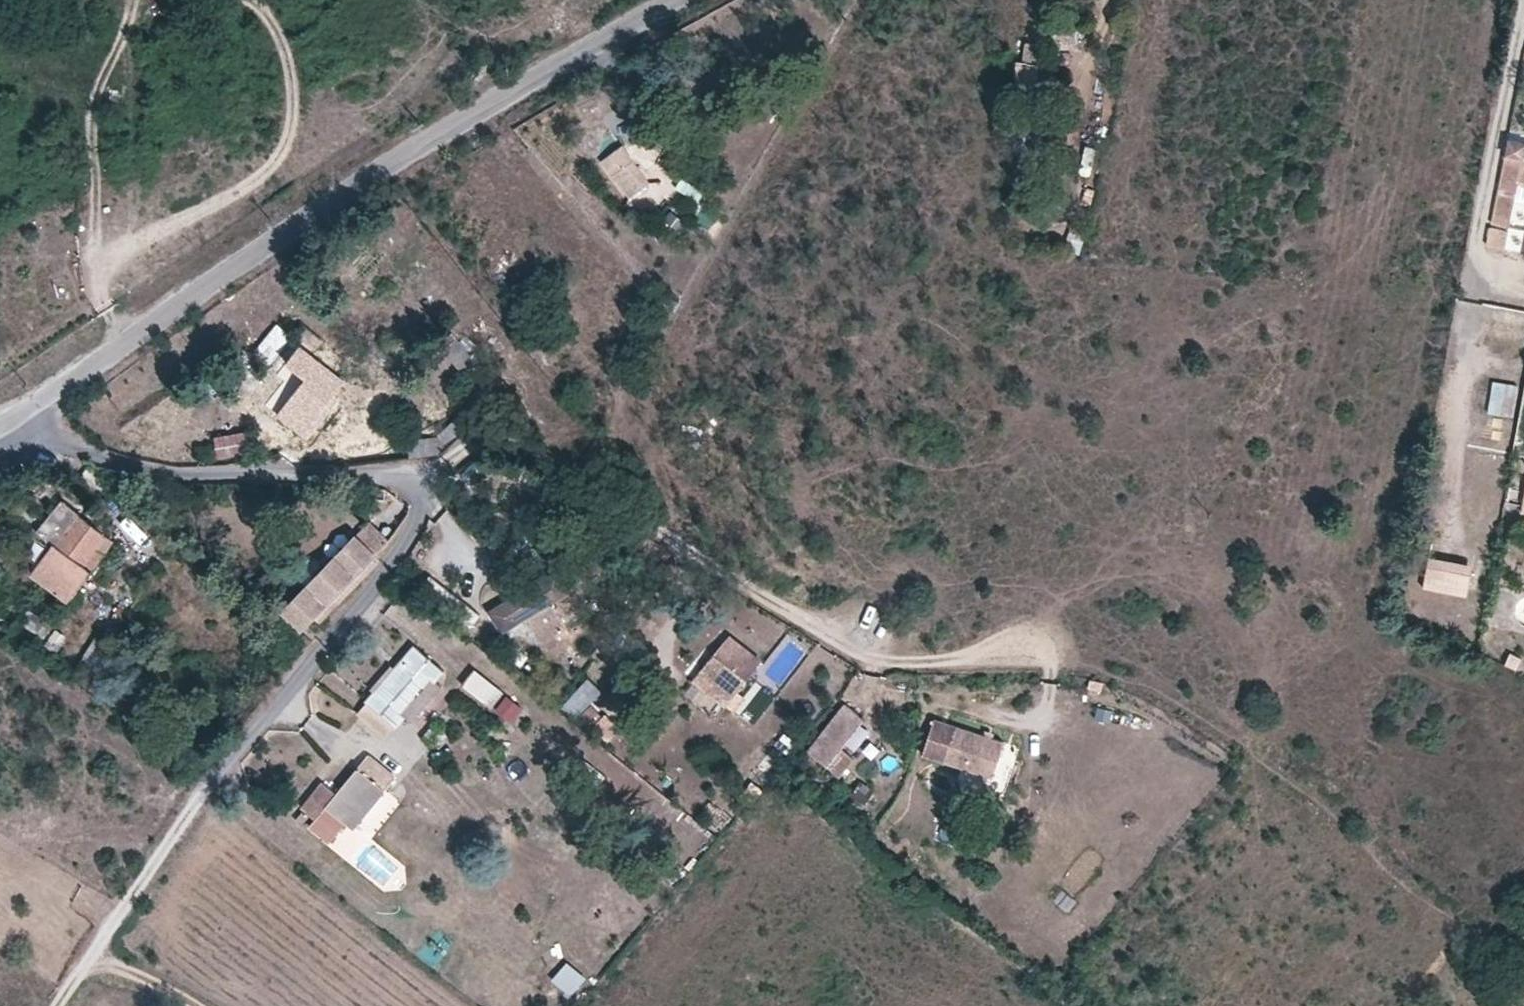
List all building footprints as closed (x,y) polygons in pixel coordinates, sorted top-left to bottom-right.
[(1037,62),(1039,43),(1025,41),(1022,60),(1037,62)] [(1509,138),(1492,220),(1510,224),(1519,184),(1523,185),(1523,141),(1509,138)] [(629,199),(649,184),(621,147),(601,162),(629,199)] [(1487,243),(1505,248),(1509,229),(1491,226),(1487,243)] [(1063,246),(1078,252),(1086,233),(1070,227),(1063,246)] [(295,333),(303,324),(294,318),(287,327),(295,333)] [(268,367),(292,338),(278,327),(254,355),(268,367)] [(212,363),(218,359),(213,351),(207,355),(212,363)] [(308,435),(325,415),(319,410),(331,396),(343,381),(318,362),(278,412),(308,435)] [(1492,381),(1488,414),(1514,417),(1519,384),(1492,381)] [(319,410),(325,415),(337,400),(331,396),(319,410)] [(500,414),(499,405),(491,406),(493,416),(500,414)] [(437,434),(447,444),(471,423),(473,419),(462,409),(437,434)] [(255,449),(251,429),(215,435),(218,456),(255,449)] [(408,438),(410,456),(439,451),(437,435),(408,438)] [(1469,490),(1468,520),(1483,520),(1484,490),(1469,490)] [(54,543),(32,571),(70,599),(92,569),(85,564),(105,533),(62,499),(36,530),(54,543)] [(371,521),(283,611),(303,629),(316,615),(321,620),(379,561),(374,556),(375,555),(375,554),(390,539),(371,521)] [(1429,558),(1423,587),(1465,595),(1470,566),(1429,558)] [(569,591),(556,570),(489,612),(502,632),(528,616),(549,649),(572,635),(551,602),(569,591)] [(96,636),(77,662),(104,681),(122,653),(96,636)] [(727,707),(736,697),(745,680),(761,663),(729,637),(694,681),(727,707)] [(435,682),(444,672),(413,644),(393,667),(390,665),(369,689),(373,691),(365,700),(366,703),(358,714),(384,736),(394,726),(396,727),(405,716),(400,712),(430,679),(435,682)] [(502,693),(474,670),(462,684),(490,707),(502,693)] [(122,699),(117,707),(127,714),(132,706),(122,699)] [(863,719),(843,704),(806,750),(810,753),(817,759),(826,766),(841,747),(863,719)] [(1003,741),(934,718),(922,752),(991,776),(1003,741)] [(853,757),(841,747),(826,766),(839,775),(853,757)] [(801,780),(817,759),(810,753),(793,773),(801,780)] [(383,788),(395,775),(370,754),(336,793),(322,782),(300,807),(315,819),(326,806),(354,829),(386,790),(383,788)] [(307,817),(302,812),(295,819),(301,824),(307,817)] [(571,995),(586,977),(565,960),(551,978),(571,995)]
